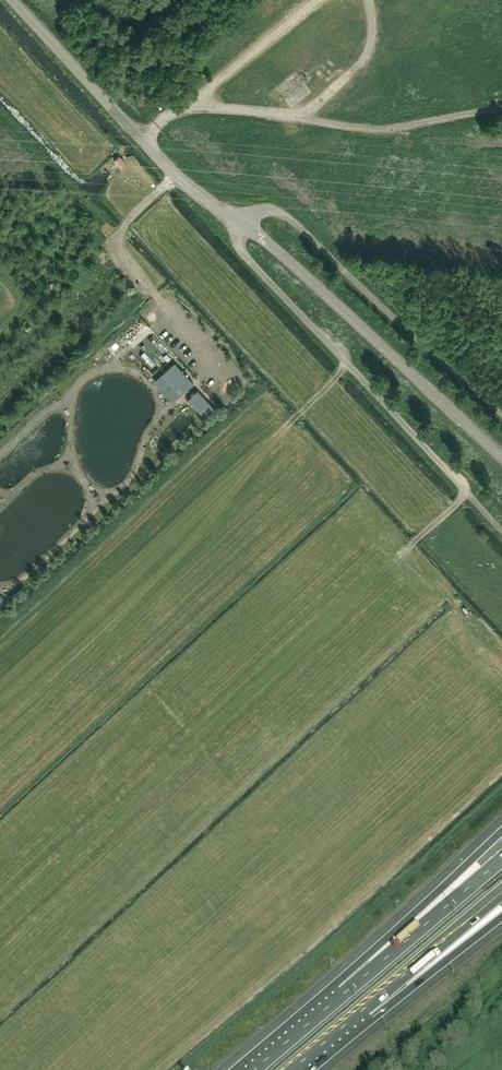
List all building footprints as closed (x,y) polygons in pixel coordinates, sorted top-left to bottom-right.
[(331,59),(315,72),(319,77),(335,64),(331,59)] [(126,162),(119,155),(113,160),(120,168),(126,162)] [(168,360),(173,352),(168,349),(162,356),(168,360)] [(193,382),(174,362),(164,371),(183,391),(193,382)] [(213,381),(216,386),(224,382),(222,377),(213,381)]
